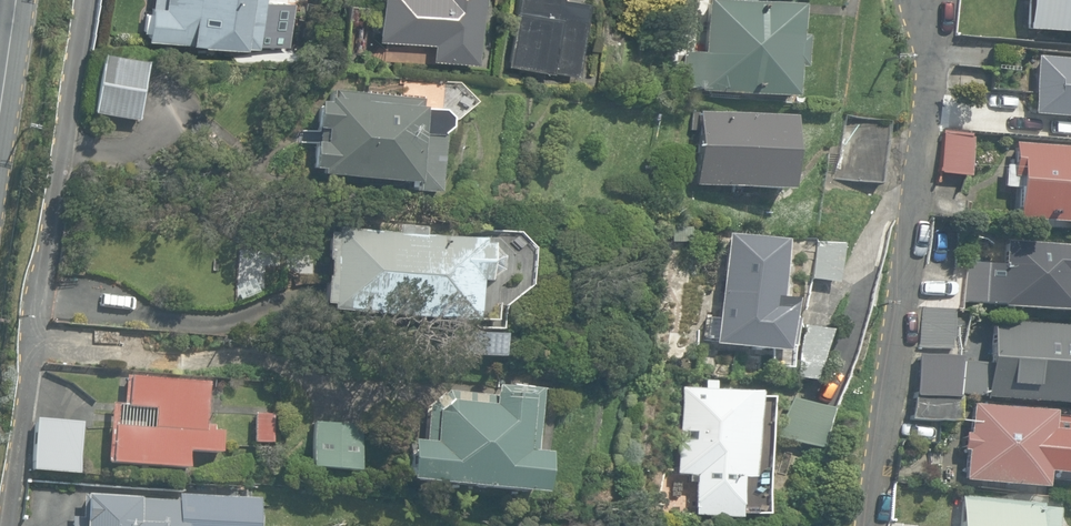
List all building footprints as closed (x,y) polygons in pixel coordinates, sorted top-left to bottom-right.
[(261,54),(261,48),(292,50),(296,4),(266,1),(266,0),(153,0),(151,13),(146,13),(144,33),(149,33),(149,41),(240,48),(239,53),(261,54)] [(472,61),(475,0),(378,0),(376,39),(430,42),(429,58),(472,61)] [(572,72),(582,0),(516,0),(507,63),(572,72)] [(790,100),(792,70),(799,71),(802,39),(795,39),(797,9),(759,6),(760,0),(739,0),(738,5),(707,2),(702,56),(681,54),(678,88),(699,90),(699,92),(790,100)] [(1070,34),(1070,0),(1028,0),(1026,30),(1070,34)] [(1035,56),(1030,115),(1070,119),(1070,60),(1035,56)] [(93,115),(138,121),(145,65),(101,59),(93,115)] [(412,192),(439,194),(445,134),(448,128),(449,120),(444,112),(422,109),(423,100),(329,91),(327,107),(316,106),(310,171),(321,172),(321,176),(413,185),(412,192)] [(691,186),(783,193),(788,120),(697,113),(691,186)] [(835,179),(879,185),(887,123),(843,117),(835,179)] [(939,175),(965,179),(971,138),(945,134),(939,175)] [(1070,225),(1070,148),(1014,144),(1012,163),(1012,166),(1003,165),(1002,188),(1012,189),(1016,189),(1014,220),(1070,225)] [(329,311),(472,324),(476,284),(484,284),(484,280),(486,281),(496,272),(497,260),(489,250),(485,250),(486,247),(479,246),(479,242),(423,237),(423,228),(396,227),(395,234),(335,229),(335,235),(327,235),(325,262),(326,263),(325,278),(323,278),(321,306),(329,306),(329,311)] [(669,243),(689,244),(690,228),(670,228),(669,243)] [(711,346),(779,354),(780,348),(789,349),(793,321),(784,320),(786,302),(774,301),(781,242),(726,236),(716,321),(705,320),(702,340),(712,341),(711,346)] [(1067,313),(1067,310),(1070,310),(1070,246),(1004,240),(1002,266),(964,263),(961,300),(1000,304),(999,307),(1067,313)] [(809,280),(835,284),(842,244),(824,243),(816,242),(809,280)] [(918,347),(946,349),(947,340),(949,340),(952,310),(921,307),(918,347)] [(1070,406),(1070,327),(991,319),(987,363),(955,360),(956,358),(916,354),(912,396),(954,400),(955,394),(1070,406)] [(794,379),(813,381),(830,329),(801,325),(794,379)] [(462,352),(500,357),(503,338),(464,333),(462,352)] [(111,463),(185,469),(186,451),(218,454),(219,433),(211,432),(212,427),(204,427),(207,384),(125,377),(123,405),(112,404),(107,463),(111,463)] [(406,481),(537,495),(541,455),(529,454),(536,392),(497,388),(496,394),(492,394),(492,397),(446,392),(427,409),(424,442),(410,440),(406,481)] [(693,485),(692,514),(737,518),(740,477),(750,478),(752,450),(756,394),(681,389),(675,474),(687,475),(686,484),(693,485)] [(910,419),(953,422),(955,400),(912,396),(910,419)] [(773,436),(817,448),(830,410),(790,397),(773,436)] [(1012,487),(1040,489),(1044,458),(1048,459),(1053,414),(1012,409),(970,405),(967,434),(963,434),(961,449),(965,450),(962,481),(1012,487)] [(253,443),(270,444),(271,415),(254,414),(253,443)] [(79,472),(82,421),(33,419),(31,470),(79,472)] [(308,467),(357,471),(361,426),(312,422),(308,467)] [(254,500),(177,495),(176,502),(81,495),(80,519),(70,518),(70,525),(252,525),(254,500)] [(1056,510),(1038,508),(1038,505),(960,497),(957,525),(1054,525),(1056,510)]
